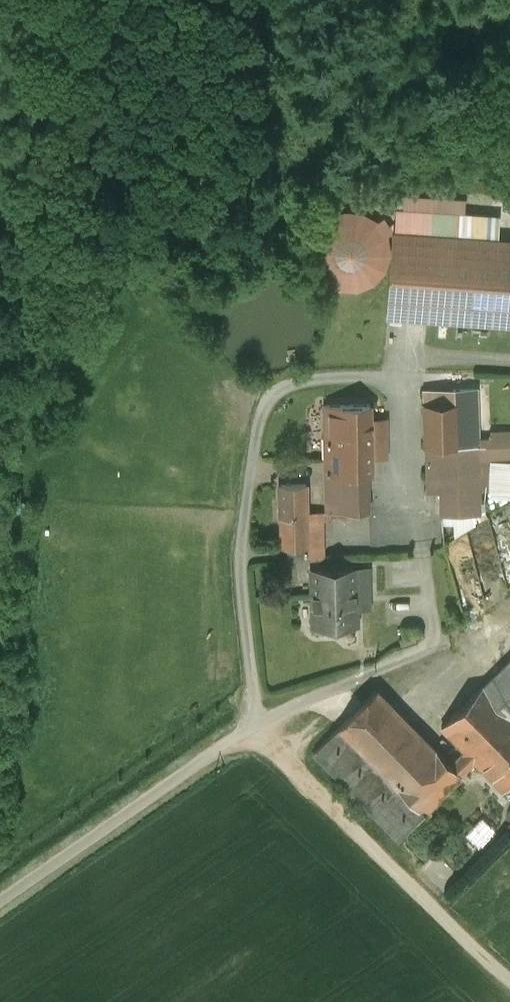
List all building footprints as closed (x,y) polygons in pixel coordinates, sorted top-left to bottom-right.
[(397,210),(395,233),(455,237),(456,214),(397,210)] [(318,269),(326,278),(336,284),(347,287),(358,286),(369,281),(378,274),(384,264),(386,253),(386,242),(382,232),(375,224),(366,217),(356,214),(345,214),(333,217),(324,224),(317,234),(313,246),(314,258),(318,269)] [(395,233),(394,233),(388,316),(509,324),(509,241),(455,237),(395,233)] [(425,392),(428,491),(442,491),(476,490),(487,490),(486,457),(509,456),(509,434),(491,435),(492,443),(479,444),(477,390),(425,392)] [(371,404),(325,405),(326,474),(328,474),(369,473),(372,473),(372,457),(371,419),(371,404)] [(386,419),(371,419),(372,457),(386,457),(386,419)] [(509,494),(509,459),(496,460),(497,484),(498,484),(498,495),(509,494)] [(369,473),(328,474),(329,511),(370,510),(369,473)] [(279,485),(280,519),(307,518),(306,485),(279,485)] [(476,490),(442,491),(443,514),(477,514),(476,490)] [(307,518),(280,519),(281,547),(308,546),(307,518)] [(356,568),(312,568),(313,627),(357,626),(356,568)] [(484,686),(509,713),(509,660),(484,686)] [(484,686),(442,727),(464,749),(476,762),(504,790),(509,784),(509,713),(484,686)] [(377,690),(339,726),(423,813),(476,762),(464,749),(449,764),(377,690)] [(423,813),(339,726),(314,751),(398,837),(423,813)]
